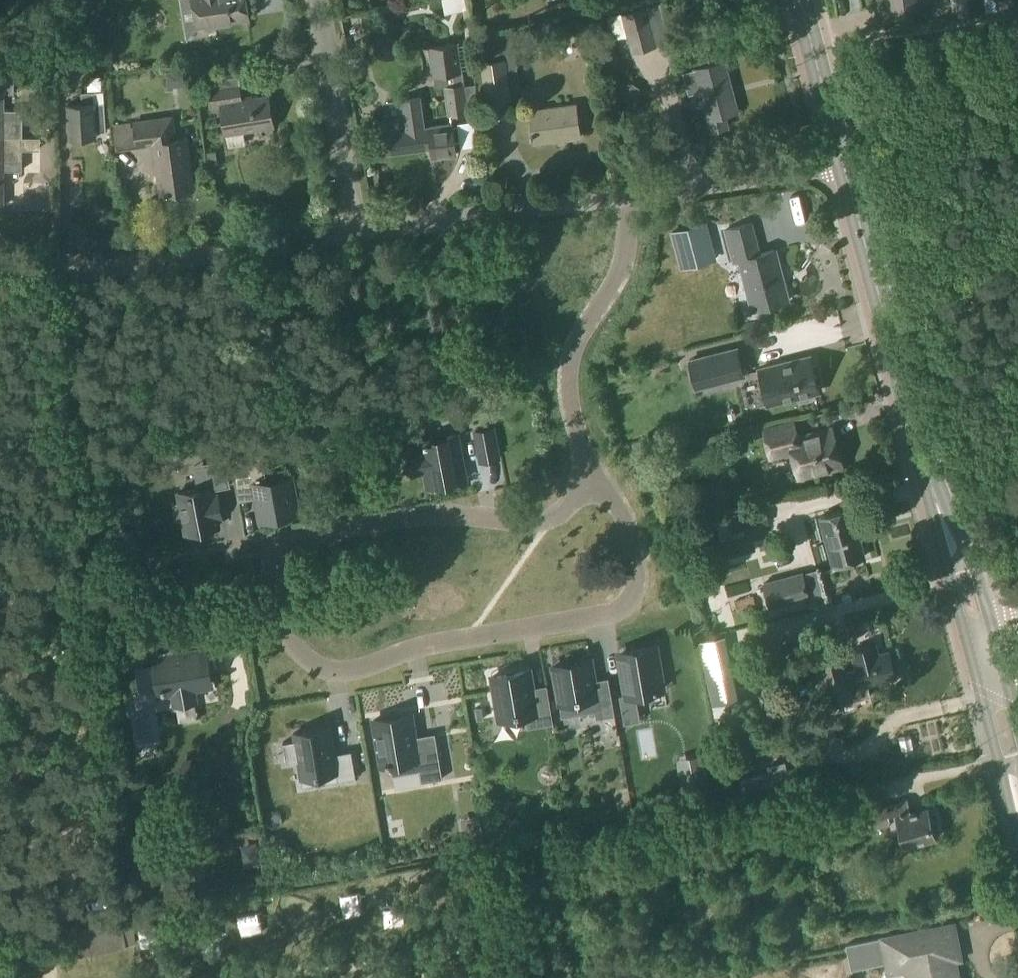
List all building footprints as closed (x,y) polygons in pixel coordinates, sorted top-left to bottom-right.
[(196,26),(214,23),(214,27),(227,25),(227,21),(248,17),(245,0),(192,0),(196,26)] [(882,14),(900,12),(899,9),(910,8),(911,10),(930,8),(929,0),(880,0),(882,14)] [(955,14),(983,10),(983,7),(982,0),(953,0),(955,14)] [(644,8),(621,14),(632,52),(655,46),(644,8)] [(456,44),(429,48),(433,76),(434,76),(436,88),(445,87),(448,115),(466,112),(463,84),(458,44),(456,44)] [(484,60),(479,61),(484,92),(508,89),(504,58),(484,60)] [(724,60),(682,72),(688,94),(700,91),(708,119),(707,119),(711,131),(728,126),(725,117),(725,114),(737,111),(724,60)] [(0,73),(0,137),(22,137),(22,136),(22,109),(4,109),(4,91),(15,91),(15,73),(0,73)] [(239,85),(211,89),(214,105),(222,103),(226,132),(273,125),(268,96),(241,100),(239,85)] [(82,104),(68,105),(70,138),(96,136),(96,131),(107,130),(105,101),(94,102),(93,92),(81,92),(82,104)] [(388,133),(384,134),(387,153),(431,147),(433,158),(455,154),(450,124),(423,128),(419,98),(401,101),(403,115),(386,118),(388,133)] [(575,104),(529,110),(533,143),(580,136),(575,104)] [(165,117),(135,122),(135,125),(138,146),(154,144),(161,193),(192,189),(185,137),(178,138),(175,116),(165,117)] [(3,206),(3,169),(22,170),(22,149),(22,137),(0,137),(0,206),(3,206)] [(699,199),(701,211),(716,208),(714,196),(699,199)] [(750,221),(726,228),(735,261),(740,260),(754,309),(790,300),(777,247),(758,252),(750,221)] [(714,258),(705,224),(672,232),(681,267),(714,258)] [(738,348),(689,360),(696,387),(744,375),(738,348)] [(810,356),(758,369),(767,404),(819,391),(817,382),(820,381),(816,365),(812,365),(810,356)] [(794,421),(764,429),(771,455),(792,449),(799,476),(841,465),(832,427),(797,436),(794,421)] [(493,428),(475,431),(481,460),(498,457),(493,428)] [(421,451),(408,453),(412,474),(425,472),(428,486),(465,479),(457,434),(419,441),(421,451)] [(297,511),(291,476),(266,481),(260,451),(229,456),(236,493),(254,490),(256,497),(260,518),(297,511)] [(198,488),(177,492),(179,503),(173,504),(176,519),(182,518),(184,532),(218,525),(216,517),(221,516),(217,494),(212,495),(211,488),(228,485),(224,460),(204,464),(207,482),(197,484),(198,488)] [(850,508),(819,516),(833,564),(864,556),(850,508)] [(740,511),(729,514),(733,530),(744,527),(740,511)] [(803,570),(762,581),(770,608),(809,597),(811,605),(826,601),(821,582),(820,583),(816,568),(803,572),(803,570)] [(176,620),(131,628),(135,652),(157,648),(158,656),(157,656),(163,694),(173,692),(175,705),(195,701),(193,689),(208,686),(201,648),(175,653),(173,645),(180,644),(176,620)] [(723,636),(699,641),(712,704),(736,699),(723,636)] [(838,645),(817,651),(830,704),(851,698),(852,701),(871,696),(867,684),(896,677),(889,651),(878,654),(875,644),(851,650),(856,668),(845,671),(838,645)] [(656,649),(624,654),(626,668),(622,668),(622,667),(621,667),(625,695),(663,688),(656,649)] [(591,660),(553,667),(561,714),(598,707),(600,718),(615,715),(610,686),(596,688),(594,680),(591,660)] [(529,670),(492,677),(498,717),(525,712),(528,728),(553,724),(548,693),(534,695),(529,670)] [(411,714),(373,720),(381,765),(390,763),(392,776),(419,771),(421,782),(442,778),(435,733),(433,733),(434,739),(416,742),(411,714)] [(330,728),(293,734),(295,741),(283,743),(286,763),(298,761),(301,778),(338,772),(339,781),(357,778),(352,751),(335,754),(330,728)] [(709,790),(705,766),(678,771),(683,795),(709,790)] [(906,800),(866,810),(871,827),(890,822),(891,827),(898,825),(903,845),(936,836),(928,807),(910,811),(906,800)] [(131,914),(65,929),(72,957),(137,943),(131,914)] [(845,944),(851,970),(888,964),(889,972),(907,968),(909,977),(957,977),(954,960),(959,959),(956,944),(951,945),(947,925),(845,944)]
